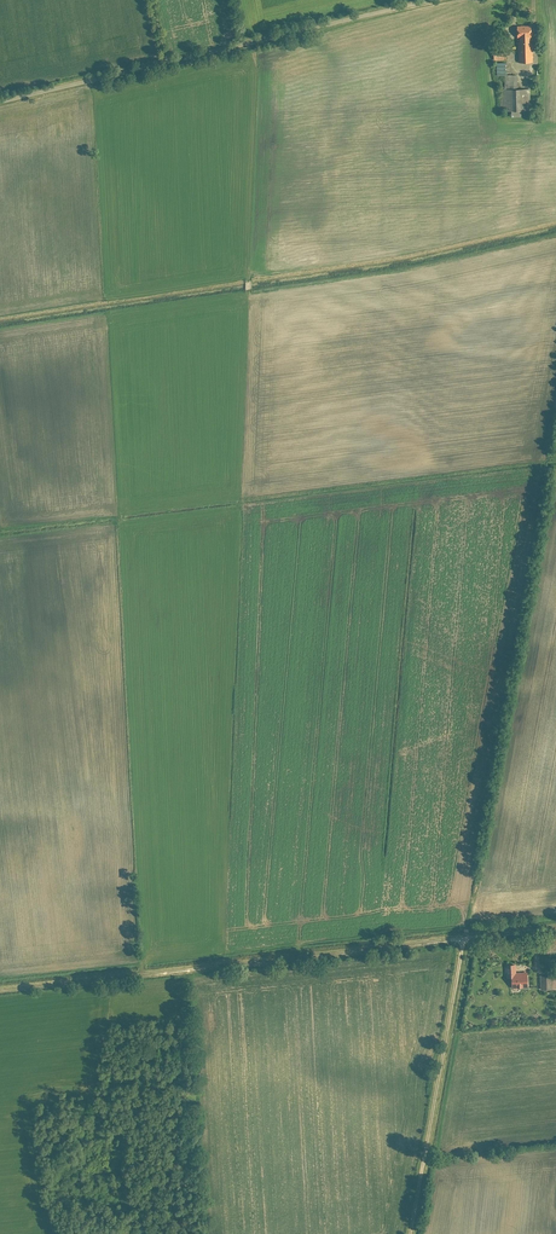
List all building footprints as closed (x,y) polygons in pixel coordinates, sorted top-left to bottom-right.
[(518,29),(519,64),(534,64),(533,29),(518,29)] [(494,44),(494,62),(506,62),(506,44),(494,44)] [(495,64),(495,75),(507,75),(507,64),(495,64)] [(502,91),(502,112),(531,112),(531,91),(516,91),(516,77),(504,77),(504,91),(502,91)] [(540,954),(555,953),(555,939),(539,940),(540,954)] [(506,965),(507,978),(516,978),(516,964),(506,965)] [(541,990),(555,989),(555,976),(541,977),(541,990)] [(513,978),(513,989),(529,989),(529,979),(513,978)]
